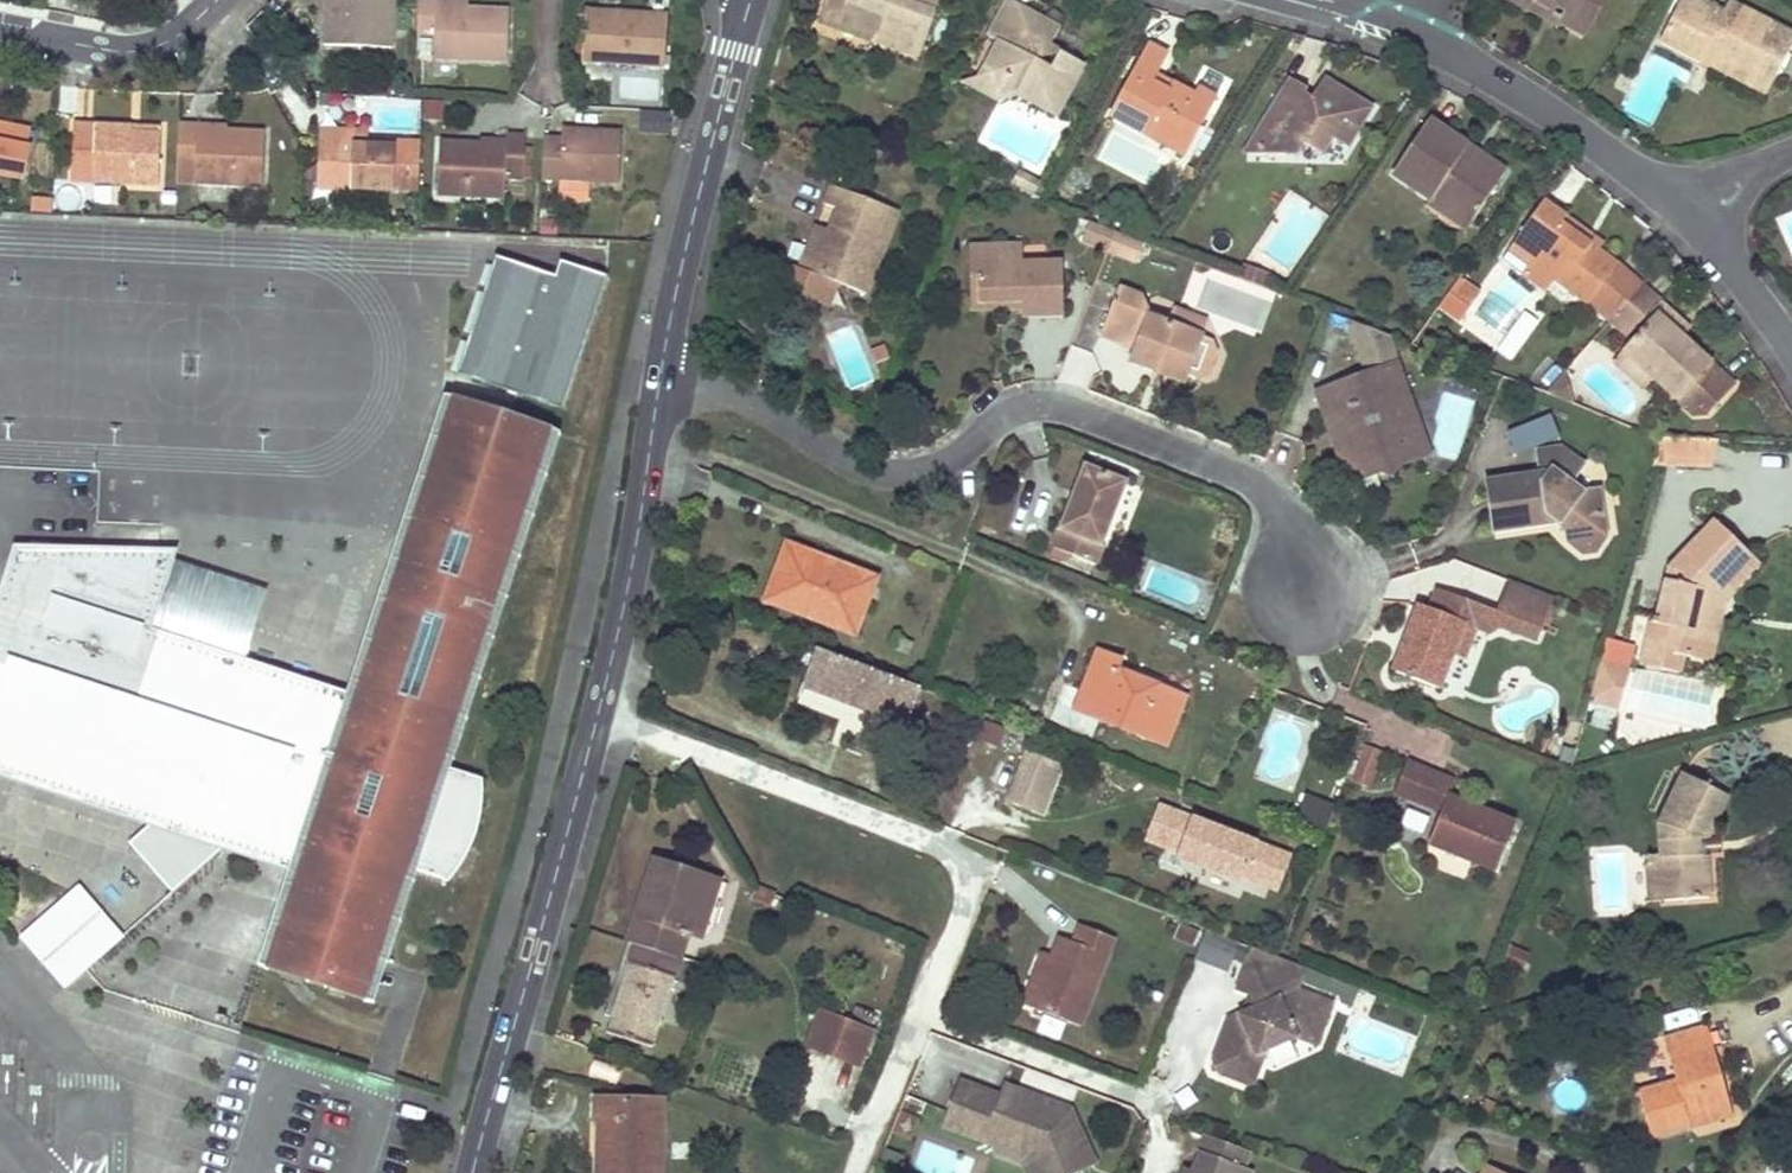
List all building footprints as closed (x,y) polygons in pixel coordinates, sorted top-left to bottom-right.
[(322,45),(389,48),(393,0),(324,0),(322,45)] [(433,6),(465,9),(465,0),(433,0),(433,6)] [(819,12),(839,20),(847,0),(824,0),(819,12)] [(839,20),(876,34),(874,40),(916,56),(937,0),(847,0),(839,20)] [(1034,106),(1052,116),(1079,66),(1055,53),(1045,68),(1029,59),(1038,44),(1044,47),(1055,28),(1005,0),(1003,0),(984,34),(995,39),(979,68),(989,73),(997,102),(1015,97),(1034,106)] [(1527,9),(1532,0),(1511,0),(1527,9)] [(1550,7),(1553,2),(1566,10),(1559,21),(1583,35),(1603,0),(1537,0),(1550,7)] [(1667,28),(1661,41),(1701,61),(1712,38),(1721,43),(1718,49),(1775,77),(1791,43),(1791,31),(1742,7),(1737,17),(1703,0),(1688,0),(1680,17),(1674,14),(1667,28)] [(610,6),(577,4),(576,18),(609,21),(610,6)] [(433,6),(418,8),(416,35),(435,36),(433,62),(505,66),(508,11),(465,9),(433,6)] [(659,64),(662,8),(610,6),(609,21),(576,18),(573,60),(659,64)] [(1701,61),(1767,94),(1775,77),(1718,49),(1721,43),(1712,38),(1701,61)] [(1207,113),(1198,108),(1189,103),(1192,98),(1170,86),(1166,94),(1149,85),(1164,57),(1145,46),(1107,115),(1146,137),(1151,127),(1188,148),(1207,113)] [(989,73),(979,68),(973,80),(961,82),(997,102),(989,73)] [(1255,131),(1255,154),(1284,156),(1284,143),(1303,144),(1320,155),(1330,138),(1345,147),(1369,107),(1322,78),(1306,104),(1298,99),(1305,89),(1287,78),(1255,131)] [(1198,108),(1207,113),(1215,97),(1197,88),(1192,98),(1189,103),(1198,108)] [(29,122),(0,120),(0,171),(25,174),(29,122)] [(1477,162),(1470,157),(1463,153),(1467,147),(1427,120),(1392,173),(1431,199),(1434,195),(1472,220),(1504,172),(1480,156),(1477,162)] [(128,126),(70,123),(65,180),(154,186),(156,136),(128,126)] [(156,136),(156,128),(128,126),(156,136)] [(263,129),(179,126),(177,168),(176,180),(197,181),(262,184),(263,129)] [(563,139),(544,139),(542,182),(620,183),(622,128),(563,126),(563,139)] [(1146,137),(1183,157),(1188,148),(1151,127),(1146,137)] [(1255,154),(1255,131),(1240,153),(1255,154)] [(330,136),(314,135),(312,199),(413,202),(416,152),(360,149),(330,147),(330,136)] [(498,142),(438,139),(433,192),(521,196),(524,136),(498,135),(498,142)] [(330,147),(360,149),(360,137),(330,136),(330,147)] [(1018,172),(1013,184),(1031,193),(1037,182),(1018,172)] [(864,294),(896,210),(831,185),(824,205),(836,209),(828,229),(811,274),(799,269),(783,263),(773,289),(813,303),(835,291),(838,284),(864,294)] [(1427,204),(1465,230),(1472,220),(1434,195),(1431,199),(1427,204)] [(50,198),(32,197),(31,210),(49,211),(50,198)] [(1546,199),(1533,217),(1521,235),(1540,249),(1529,264),(1554,282),(1585,304),(1617,260),(1561,221),(1567,214),(1546,199)] [(1561,221),(1617,260),(1622,253),(1567,214),(1561,221)] [(1081,243),(1106,252),(1114,231),(1089,222),(1081,243)] [(828,229),(816,224),(799,269),(811,274),(828,229)] [(1135,263),(1143,242),(1114,231),(1106,252),(1135,263)] [(1514,244),(1510,250),(1529,264),(1540,249),(1521,235),(1514,244)] [(1020,315),(1064,314),(1062,259),(1022,262),(1020,243),(966,246),(968,310),(1019,307),(1020,315)] [(1638,289),(1642,285),(1617,260),(1585,304),(1609,321),(1618,311),(1638,289)] [(1263,288),(1269,273),(1242,264),(1237,278),(1240,279),(1263,288)] [(1542,297),(1554,282),(1529,264),(1518,280),(1542,297)] [(562,418),(607,285),(558,269),(555,284),(496,265),(455,385),(562,418)] [(1142,293),(1121,284),(1101,334),(1119,341),(1123,332),(1139,338),(1134,348),(1129,362),(1152,371),(1155,363),(1167,366),(1172,380),(1182,383),(1185,374),(1195,378),(1211,335),(1201,331),(1194,312),(1175,305),(1169,319),(1148,311),(1142,293)] [(1471,299),(1458,288),(1446,305),(1460,315),(1471,299)] [(1648,315),(1655,306),(1638,289),(1618,311),(1641,332),(1653,318),(1648,315)] [(829,308),(835,291),(813,303),(829,308)] [(1679,342),(1681,338),(1686,334),(1655,306),(1648,315),(1653,318),(1679,342)] [(1201,331),(1208,317),(1194,312),(1201,331)] [(1706,416),(1735,386),(1681,338),(1679,342),(1653,318),(1641,332),(1623,351),(1611,364),(1637,388),(1649,375),(1694,415),(1706,416)] [(1386,335),(1349,321),(1359,351),(1388,342),(1386,335)] [(1134,348),(1139,338),(1123,332),(1119,341),(1134,348)] [(1217,348),(1211,335),(1195,378),(1209,371),(1217,348)] [(1388,342),(1359,351),(1367,372),(1395,362),(1388,342)] [(1408,401),(1395,362),(1367,372),(1316,390),(1329,431),(1342,426),(1344,436),(1340,439),(1350,470),(1368,464),(1372,474),(1379,470),(1389,476),(1394,466),(1420,456),(1406,415),(1400,416),(1397,407),(1408,401)] [(1155,363),(1152,371),(1172,380),(1167,366),(1155,363)] [(1569,404),(1562,374),(1543,394),(1569,404)] [(1427,454),(1408,401),(1397,407),(1400,416),(1406,415),(1420,456),(1427,454)] [(547,439),(448,407),(441,431),(500,449),(494,468),(534,481),(546,443),(547,439)] [(1507,432),(1519,459),(1561,442),(1550,414),(1507,432)] [(1342,426),(1329,431),(1346,482),(1372,474),(1368,464),(1350,470),(1340,439),(1344,436),(1342,426)] [(500,449),(441,431),(355,704),(339,753),(305,742),(316,710),(244,686),(248,672),(242,670),(161,644),(149,682),(134,677),(146,639),(172,566),(175,558),(162,558),(10,553),(0,586),(0,753),(14,756),(35,758),(59,759),(87,757),(110,753),(114,740),(128,745),(123,758),(171,812),(146,833),(134,844),(177,893),(217,856),(252,829),(271,835),(319,850),(292,931),(337,945),(328,972),(339,975),(353,978),(363,978),(372,957),(382,960),(410,870),(451,883),(460,874),(471,854),(477,839),(482,823),(485,808),(487,794),(485,782),(443,768),(534,481),(494,468),(500,449)] [(1657,467),(1716,470),(1717,442),(1658,439),(1657,467)] [(1539,474),(1485,481),(1493,534),(1557,525),(1567,531),(1569,545),(1582,554),(1594,552),(1605,539),(1597,490),(1581,493),(1568,483),(1581,465),(1559,449),(1535,453),(1539,474)] [(1052,552),(1098,569),(1128,487),(1083,470),(1052,552)] [(1752,572),(1743,563),(1733,553),(1740,546),(1722,529),(1675,579),(1665,627),(1640,622),(1632,653),(1651,657),(1652,654),(1709,667),(1722,611),(1717,610),(1721,599),(1730,588),(1734,591),(1752,572)] [(779,564),(784,566),(790,568),(776,603),(853,633),(875,578),(787,544),(779,564)] [(161,644),(242,670),(265,597),(172,566),(146,639),(161,644)] [(1475,628),(1484,606),(1437,588),(1429,610),(1416,605),(1391,672),(1439,691),(1453,655),(1465,624),(1475,628)] [(1464,659),(1475,628),(1465,624),(1453,655),(1464,659)] [(149,682),(161,644),(146,639),(134,677),(149,682)] [(913,685),(807,644),(800,662),(811,666),(803,686),(882,716),(880,721),(905,731),(921,688),(913,685)] [(1121,661),(1107,656),(1094,651),(1072,708),(1163,743),(1181,697),(1117,672),(1121,661)] [(1616,708),(1625,674),(1598,666),(1588,700),(1616,708)] [(305,742),(339,753),(355,704),(248,672),(244,686),(316,710),(305,742)] [(977,741),(998,747),(1004,729),(983,722),(977,741)] [(146,833),(171,812),(123,758),(128,745),(114,740),(110,753),(87,757),(59,759),(35,758),(14,756),(0,753),(0,786),(146,833)] [(1367,788),(1380,755),(1364,748),(1351,781),(1367,788)] [(1063,767),(1032,754),(1013,804),(1044,816),(1063,767)] [(1421,769),(1404,763),(1392,794),(1409,800),(1421,769)] [(1514,822),(1448,797),(1453,782),(1421,769),(1409,800),(1441,812),(1429,845),(1496,870),(1514,822)] [(1702,837),(1723,796),(1680,773),(1655,823),(1656,850),(1659,897),(1706,894),(1703,849),(1694,850),(1693,838),(1702,837)] [(1296,822),(1326,832),(1335,806),(1305,796),(1296,822)] [(1158,805),(1145,839),(1179,852),(1208,863),(1206,869),(1239,882),(1241,876),(1274,889),(1287,856),(1158,805)] [(258,967),(369,1004),(382,960),(372,957),(363,978),(353,978),(339,975),(328,972),(337,945),(292,931),(319,850),(271,835),(252,829),(217,856),(257,869),(286,879),(258,967)] [(1659,897),(1656,850),(1641,851),(1643,898),(1659,897)] [(1208,863),(1179,852),(1176,857),(1206,869),(1208,863)] [(625,1038),(680,866),(658,859),(630,943),(636,945),(607,1033),(625,1038)] [(710,908),(721,880),(680,866),(625,1038),(650,1046),(688,934),(698,904),(710,908)] [(65,991),(126,937),(78,884),(17,939),(65,991)] [(756,886),(753,893),(750,900),(784,914),(790,899),(756,886)] [(701,938),(710,908),(698,904),(688,934),(701,938)] [(1030,1007),(1078,1025),(1113,938),(1079,924),(1072,943),(1057,937),(1048,958),(1030,1007)] [(1203,935),(1195,959),(1229,971),(1238,947),(1203,935)] [(1281,960),(1274,957),(1250,948),(1235,988),(1246,992),(1254,995),(1265,1000),(1281,960)] [(1030,1007),(1048,958),(1037,954),(1018,1002),(1030,1007)] [(1293,965),(1281,960),(1265,1000),(1254,995),(1250,1007),(1238,1013),(1227,1018),(1211,1057),(1218,1071),(1233,1077),(1238,1062),(1265,1048),(1296,1035),(1316,1043),(1332,1002),(1295,988),(1299,978),(1293,965)] [(1254,995),(1246,992),(1238,1013),(1250,1007),(1254,995)] [(814,1051),(865,1071),(878,1037),(828,1017),(814,1051)] [(1686,1073),(1679,1076),(1672,1077),(1673,1080),(1639,1089),(1652,1138),(1690,1128),(1687,1116),(1726,1105),(1705,1027),(1663,1038),(1670,1061),(1682,1058),(1686,1073)] [(1238,1062),(1233,1077),(1251,1084),(1265,1048),(1238,1062)] [(1072,1107),(1032,1093),(1028,1105),(960,1081),(945,1126),(1000,1145),(1002,1141),(1032,1152),(1042,1172),(1071,1172),(1097,1161),(1072,1107)] [(1028,1105),(1032,1093),(1005,1084),(1001,1095),(1028,1105)] [(595,1122),(598,1122),(597,1172),(659,1172),(662,1100),(593,1098),(592,1122),(595,1122)] [(1204,1135),(1198,1153),(1200,1153),(1194,1172),(1193,1172),(1230,1172),(1233,1164),(1243,1168),(1249,1151),(1204,1135)] [(1032,1152),(1002,1141),(1000,1145),(998,1151),(1024,1160),(1029,1172),(1042,1172),(1032,1152)] [(1486,1163),(1481,1172),(1505,1172),(1486,1163)] [(1185,1172),(1193,1172),(1194,1172),(1189,1164),(1185,1172)] [(1233,1164),(1230,1172),(1254,1172),(1256,1166),(1243,1168),(1233,1164)]
